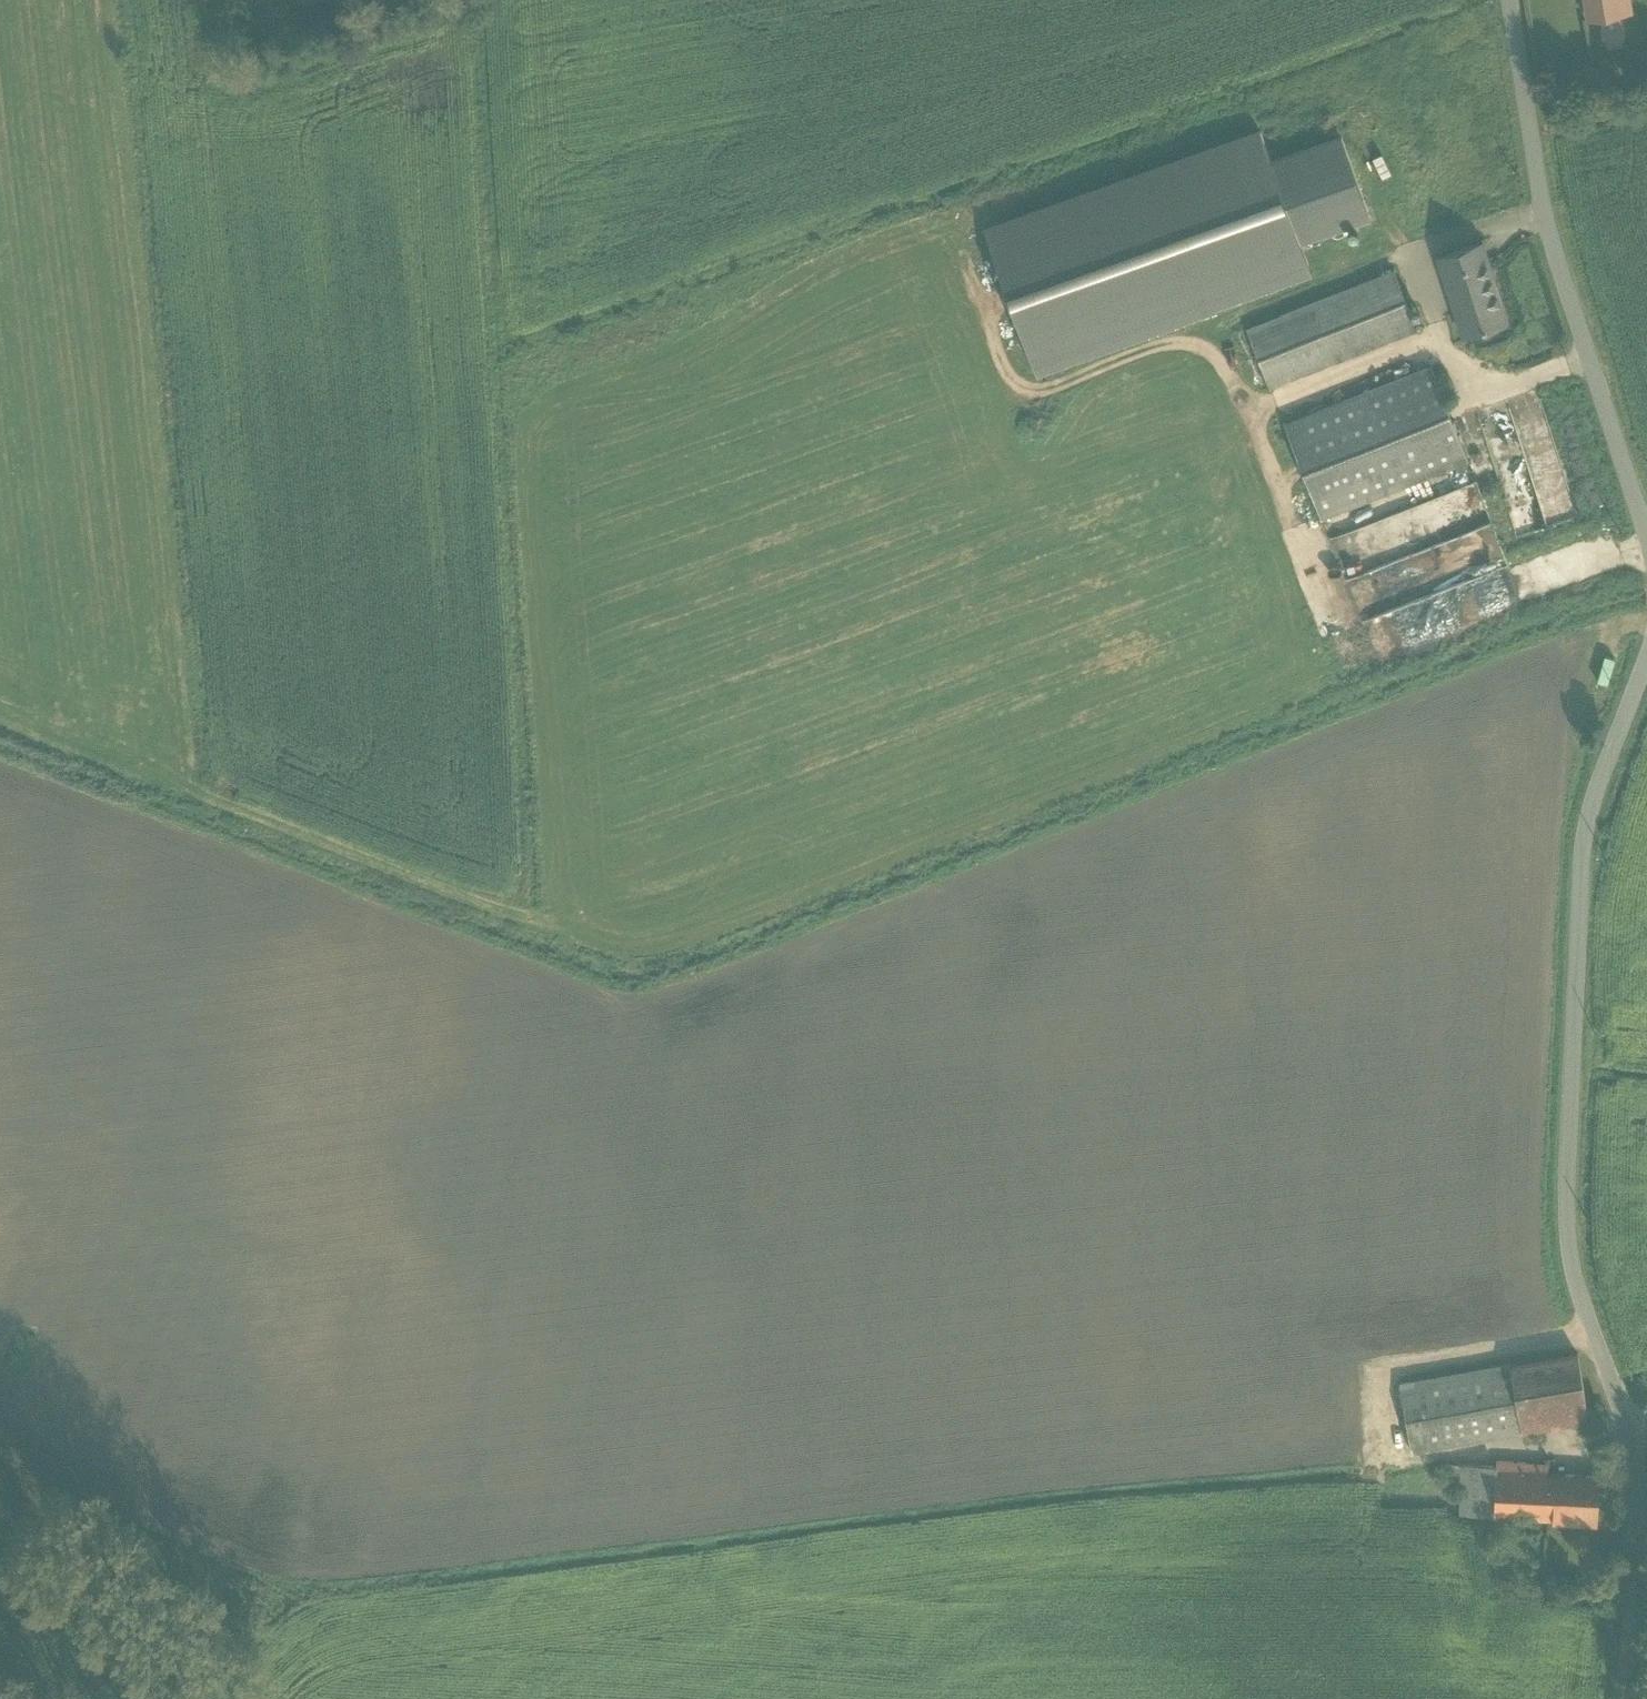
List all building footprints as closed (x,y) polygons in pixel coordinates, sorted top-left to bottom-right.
[(1630,10),(1628,0),(1583,0),(1586,18),(1630,10)] [(1259,125),(985,224),(1038,374),(1312,271),(1302,243),(1372,218),(1341,135),(1273,158),(1259,125)] [(1369,144),(1357,153),(1370,169),(1381,160),(1369,144)] [(1459,337),(1508,323),(1483,236),(1434,250),(1459,337)] [(1396,277),(1247,336),(1293,453),(1313,445),(1331,491),(1313,498),(1324,526),(1472,468),(1396,277)] [(1498,454),(1521,530),(1552,521),(1529,445),(1498,454)] [(1346,616),(1499,558),(1484,520),(1331,578),(1346,616)] [(1403,1378),(1414,1441),(1591,1409),(1580,1347),(1403,1378)] [(1492,1510),(1590,1515),(1593,1461),(1495,1456),(1492,1510)]
